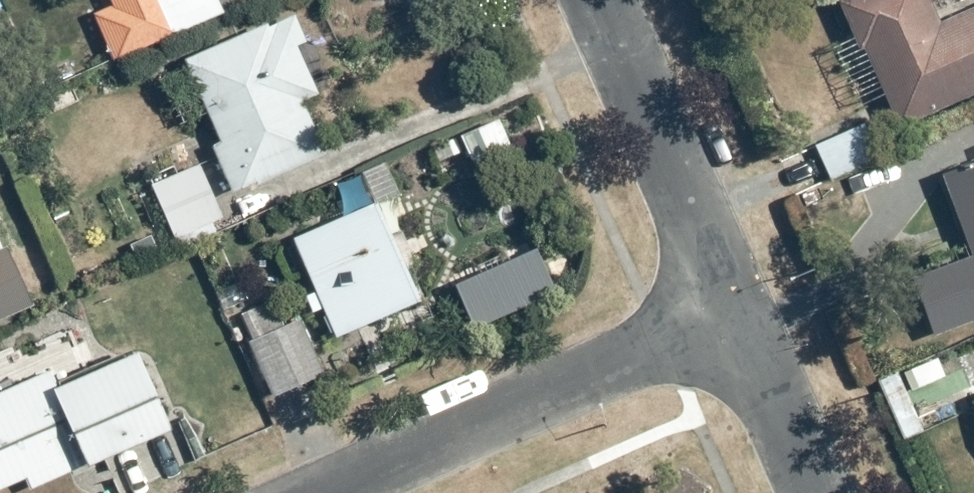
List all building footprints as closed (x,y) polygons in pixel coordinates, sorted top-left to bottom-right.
[(91,11),(112,64),(181,37),(179,33),(221,17),(215,0),(105,0),(107,5),(91,11)] [(895,130),(973,92),(973,10),(940,26),(928,0),(866,0),(838,13),(895,130)] [(181,55),(232,191),(330,156),(311,102),(320,99),(306,59),(313,57),(297,13),(181,55)] [(133,188),(148,181),(181,248),(227,226),(192,155),(158,172),(153,161),(126,174),(133,188)] [(359,174),(371,205),(290,240),(309,291),(302,295),(311,318),(322,313),(335,344),(420,308),(379,208),(400,199),(385,163),(359,174)] [(933,342),(973,326),(973,168),(939,181),(969,258),(909,281),(933,342)] [(31,312),(5,252),(0,255),(0,325),(31,312)] [(454,291),(473,335),(548,303),(529,259),(454,291)] [(267,301),(241,314),(254,340),(246,344),(276,402),(331,373),(303,320),(298,322),(287,301),(271,309),(267,301)] [(22,480),(27,492),(35,492),(164,443),(131,357),(0,408),(0,489),(22,480)]
